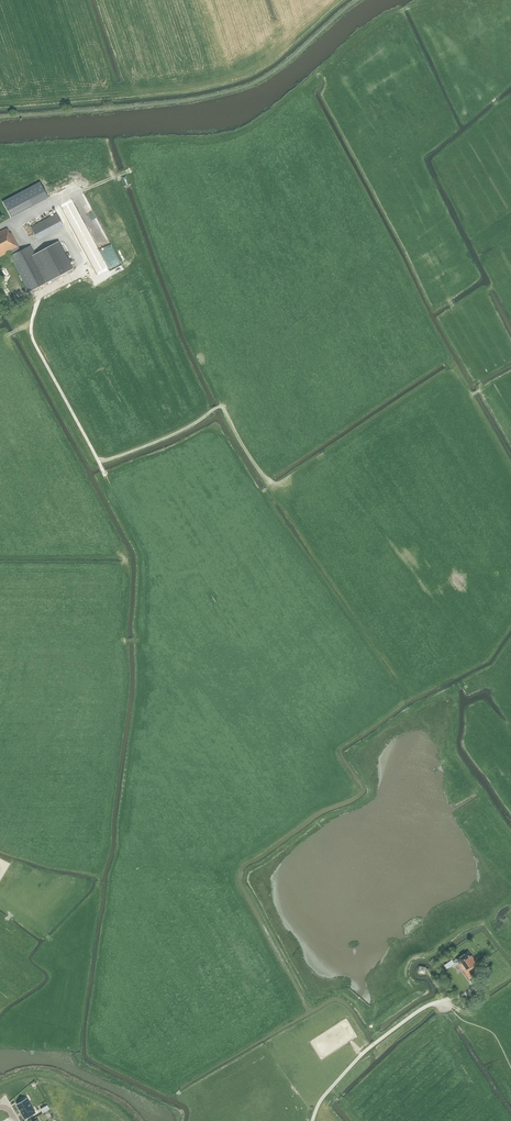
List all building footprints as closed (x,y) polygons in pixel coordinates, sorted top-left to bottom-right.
[(39,183),(2,204),(5,209),(9,215),(10,218),(21,213),(39,204),(48,199),(39,183)] [(38,241),(64,227),(57,214),(31,228),(38,241)] [(28,224),(24,226),(29,235),(33,233),(28,224)] [(11,256),(29,292),(72,269),(58,242),(35,254),(31,245),(21,251),(11,233),(10,233),(7,228),(0,232),(0,257),(11,251),(13,255),(11,256)] [(468,951),(456,959),(459,964),(469,979),(476,974),(473,970),(475,969),(475,968),(479,966),(472,955),(471,956),(468,951)] [(482,992),(480,990),(474,994),(473,992),(471,994),(474,998),(482,992)] [(17,1104),(25,1119),(32,1115),(31,1114),(34,1112),(32,1108),(33,1108),(29,1101),(28,1102),(26,1099),(17,1104)]
